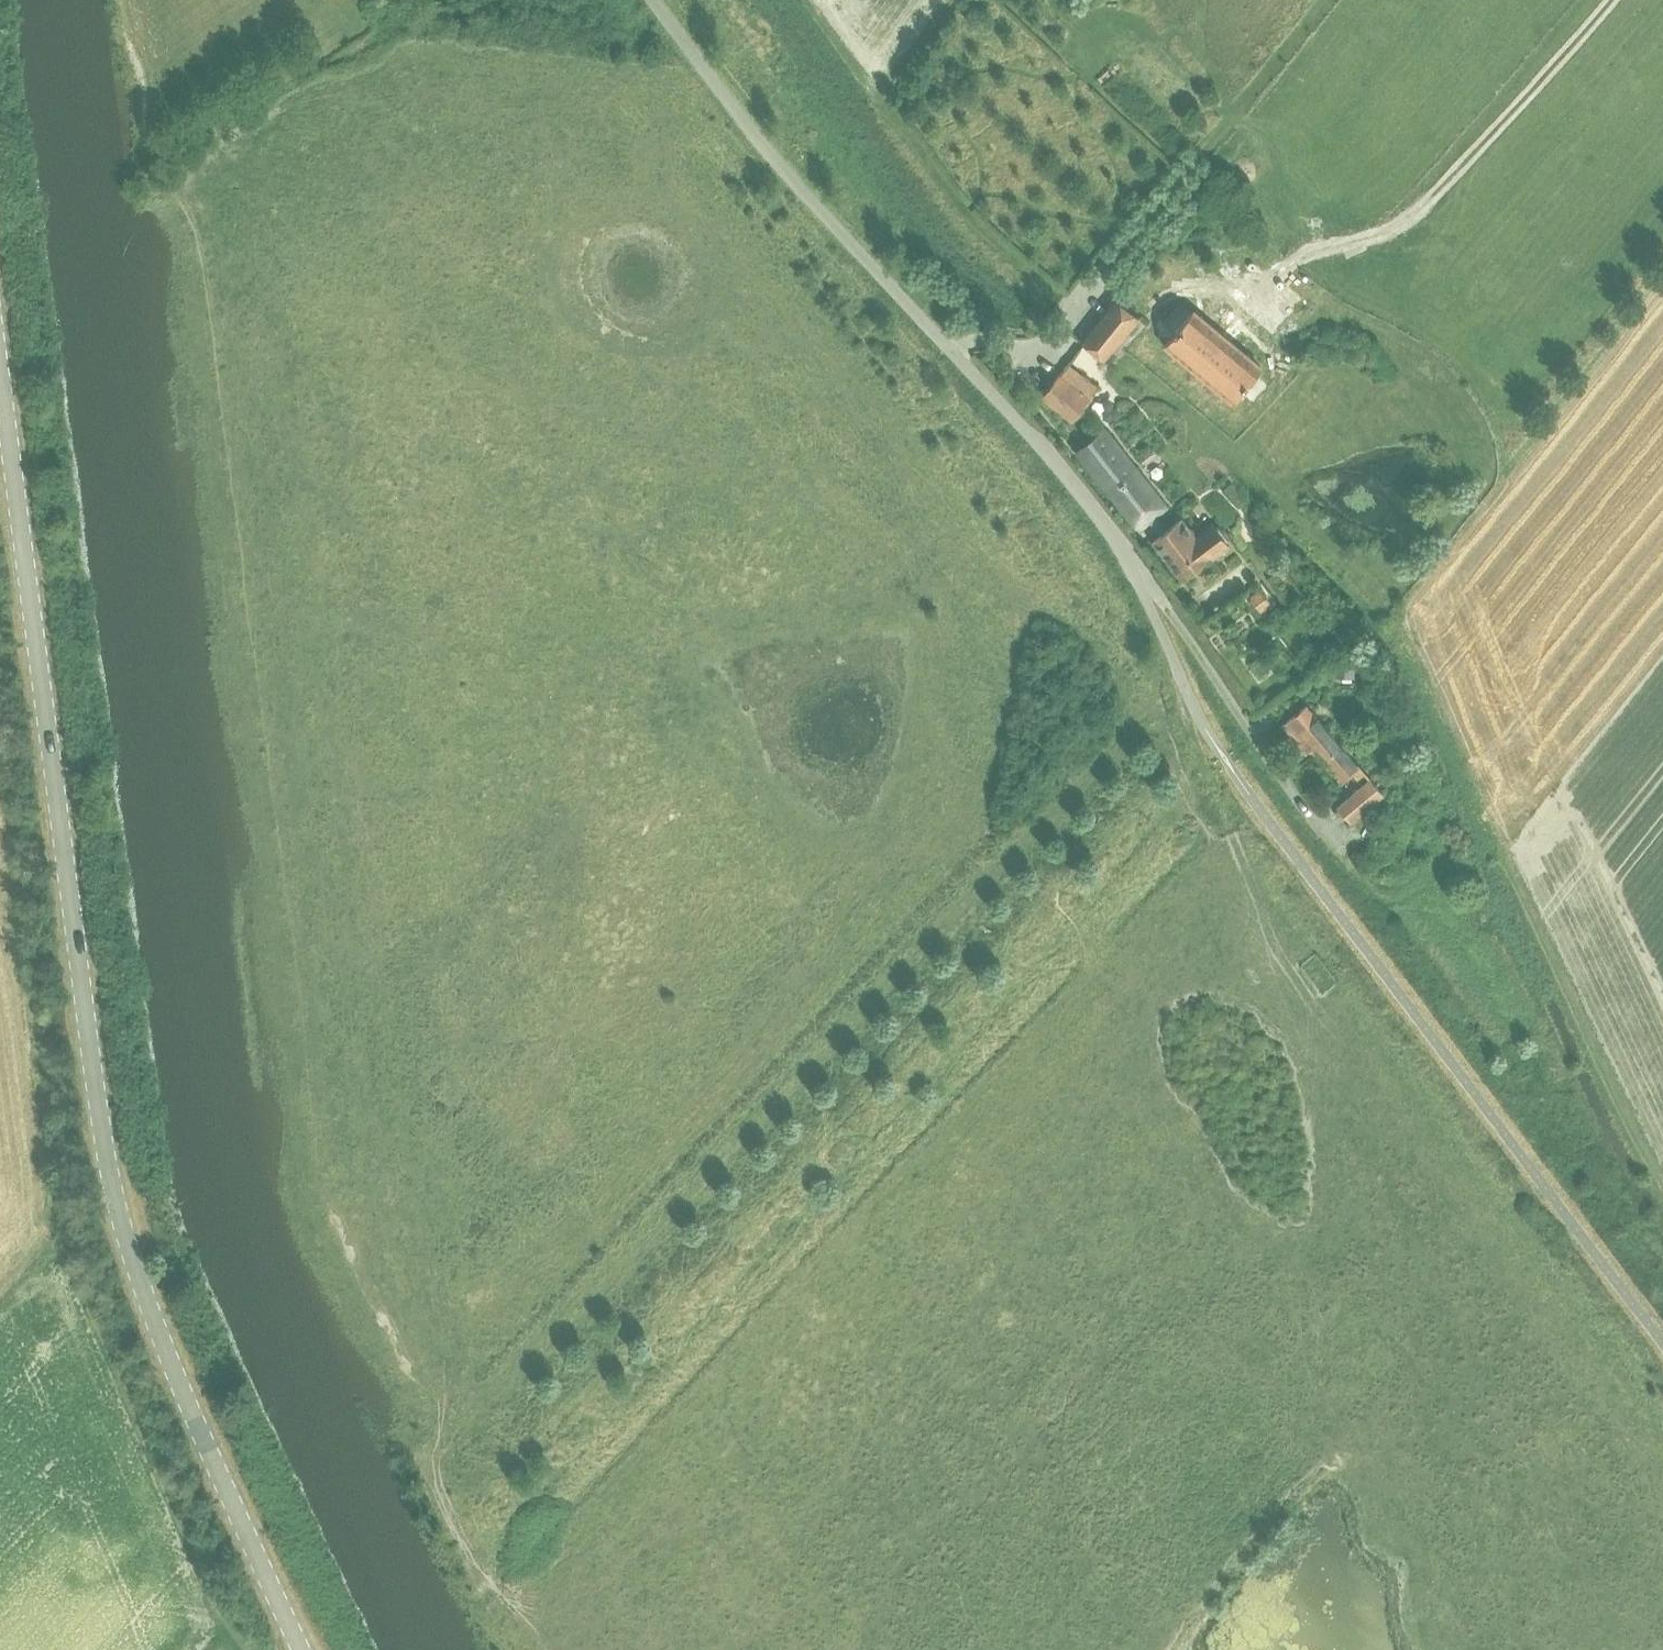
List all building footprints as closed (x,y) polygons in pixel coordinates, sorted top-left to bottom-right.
[(1117,300),(1084,342),(1103,358),(1137,316),(1117,300)] [(1234,400),(1263,367),(1196,310),(1167,343),(1234,400)] [(1074,420),(1091,399),(1058,374),(1042,395),(1074,420)] [(1140,527),(1166,506),(1105,429),(1079,450),(1140,527)] [(1194,534),(1192,530),(1183,518),(1156,538),(1184,575),(1230,541),(1214,519),(1194,534)] [(1258,589),(1247,597),(1259,613),(1270,605),(1258,589)] [(1335,660),(1335,678),(1353,679),(1354,661),(1335,660)] [(1305,705),(1281,725),(1305,754),(1313,747),(1342,781),(1352,772),(1357,779),(1364,773),(1305,705)] [(1351,824),(1385,795),(1372,780),(1338,808),(1351,824)]
